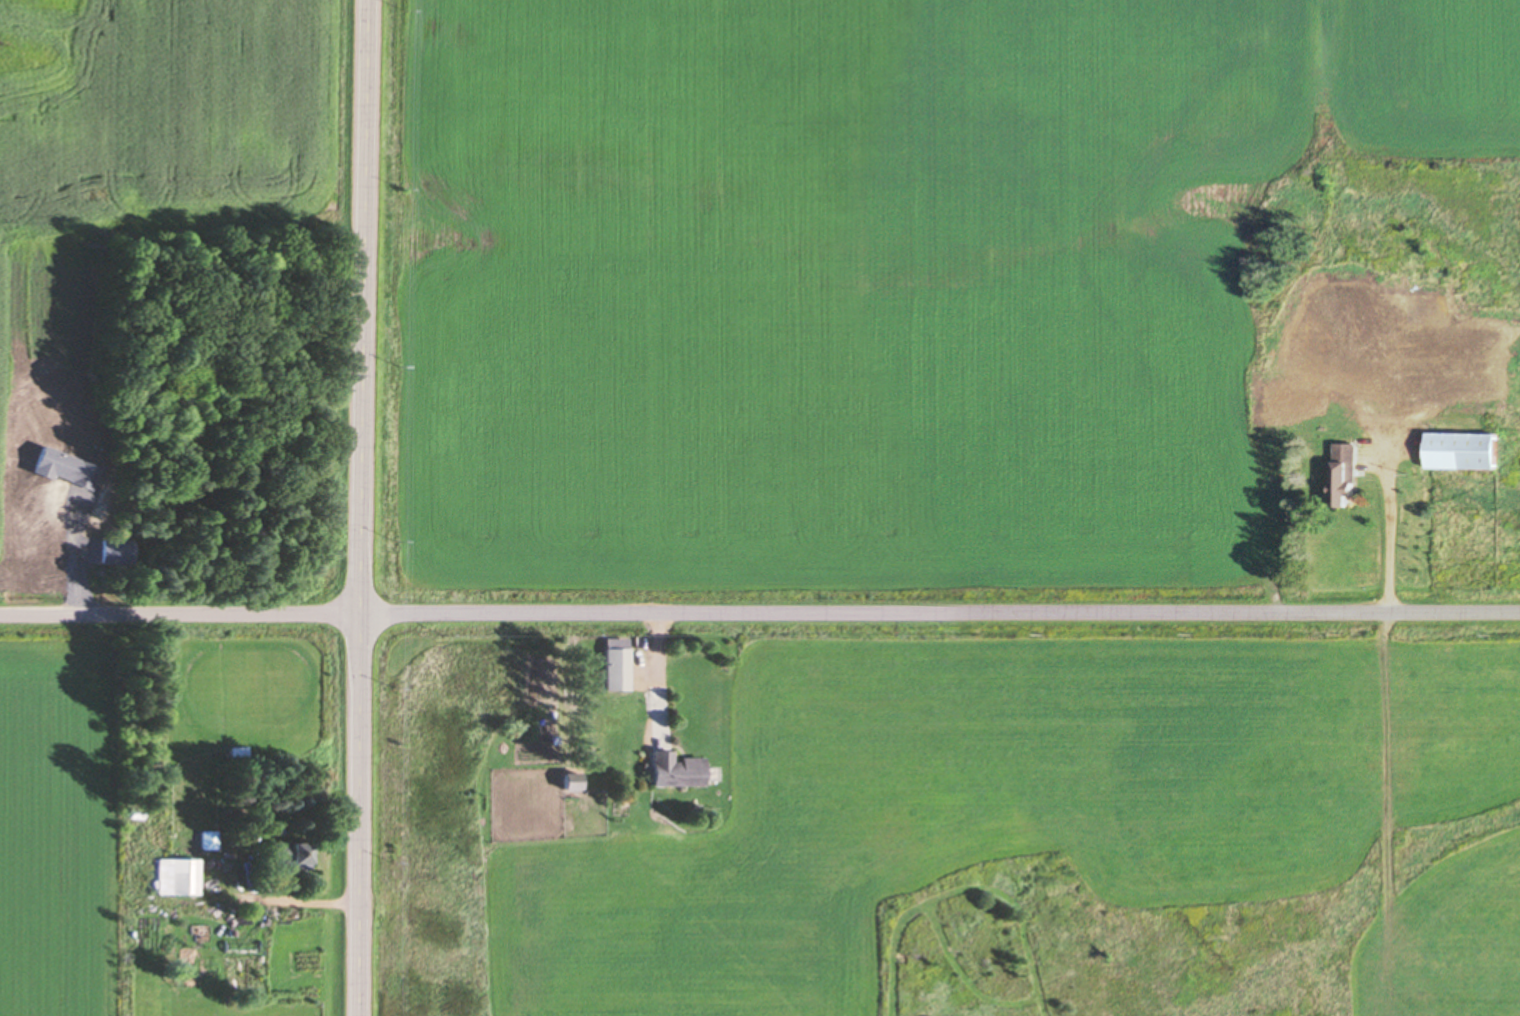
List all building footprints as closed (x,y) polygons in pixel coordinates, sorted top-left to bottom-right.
[(1495,469),(1495,432),(1426,432),(1426,469),(1495,469)] [(1356,443),(1333,443),(1332,509),(1356,509),(1356,443)] [(602,688),(627,688),(627,636),(602,636),(602,688)] [(244,746),(227,746),(227,759),(244,759),(244,746)] [(650,785),(702,784),(701,757),(670,757),(670,749),(649,749),(650,785)] [(199,848),(215,848),(215,830),(199,830),(199,848)] [(306,840),(281,840),(281,867),(306,867),(306,840)] [(167,894),(195,894),(195,857),(167,857),(167,894)]
